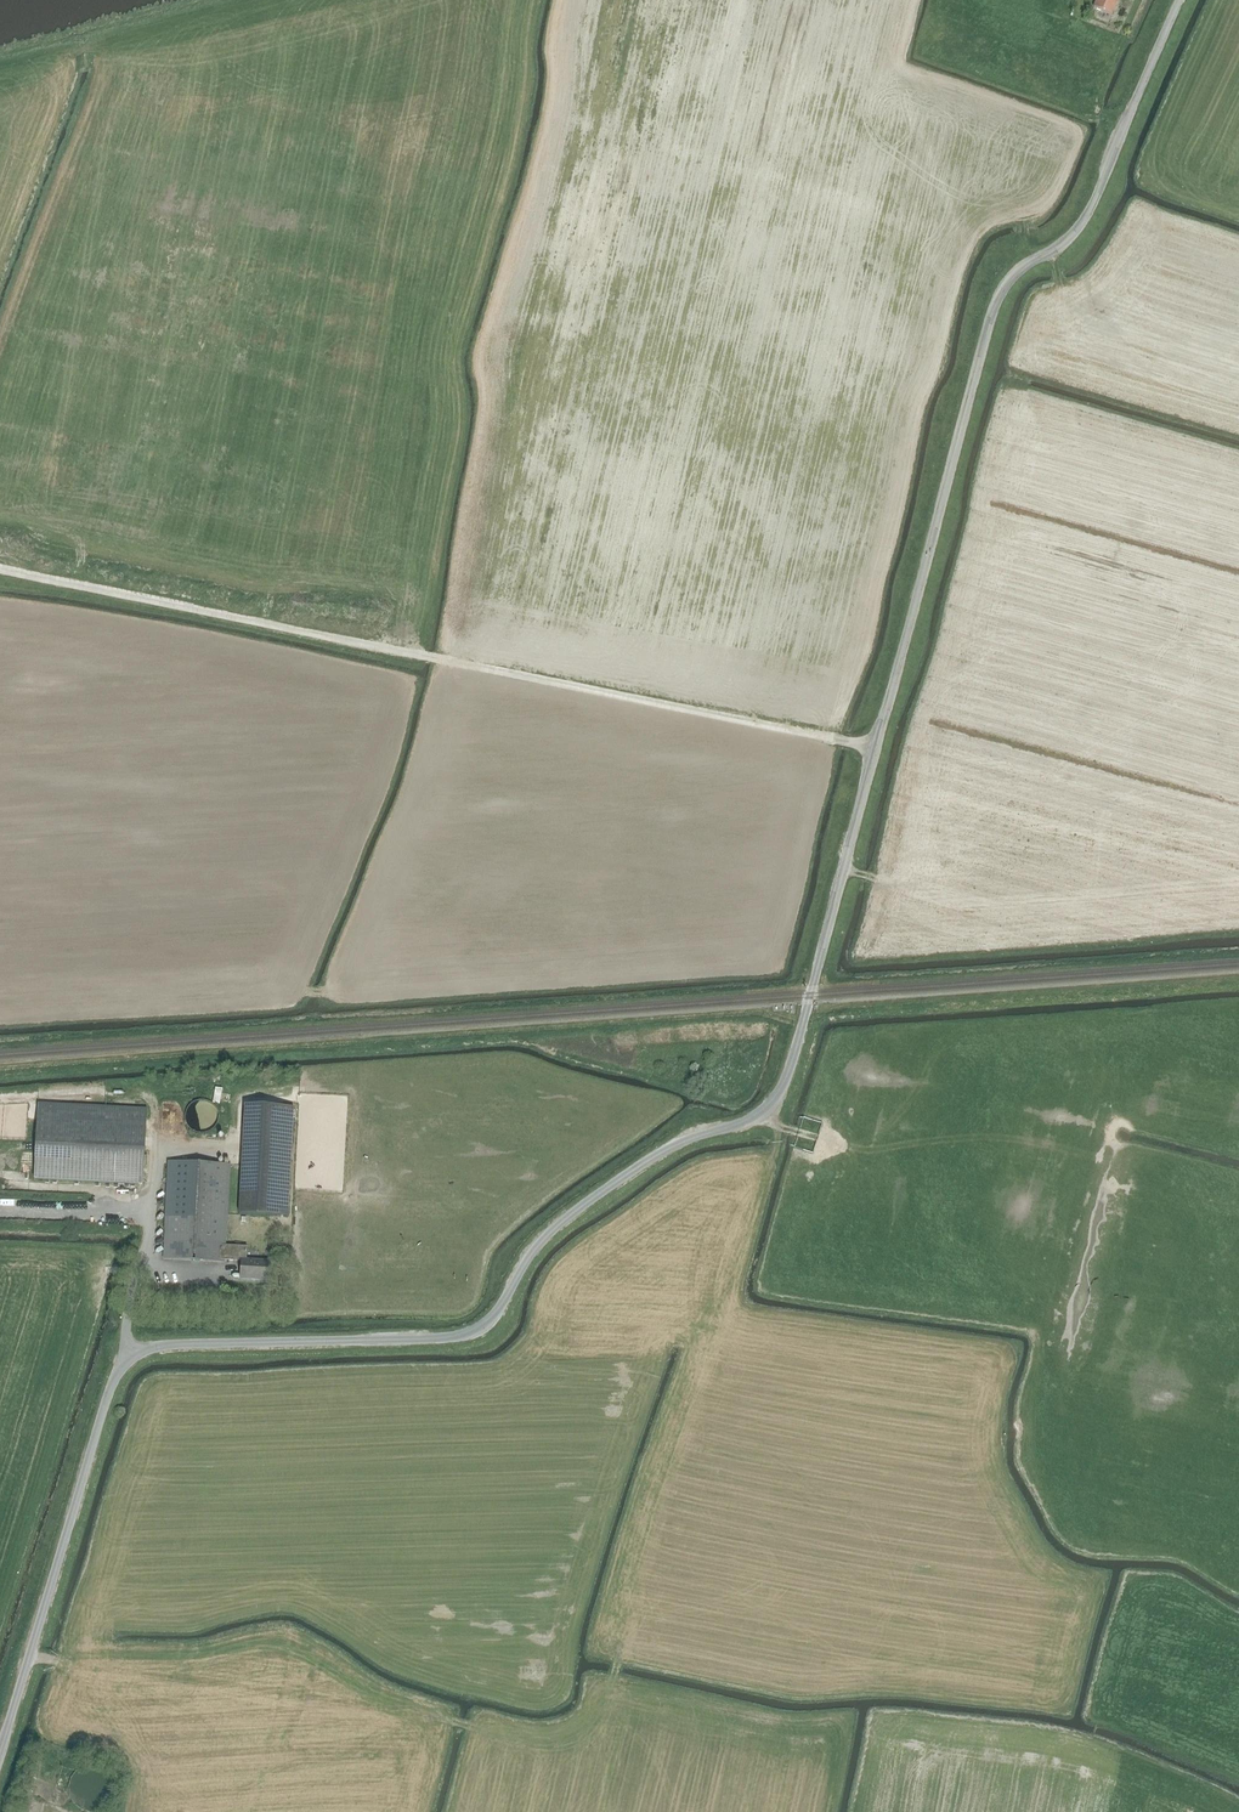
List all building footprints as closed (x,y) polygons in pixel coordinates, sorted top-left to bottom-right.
[(1117,0),(1096,0),(1093,8),(1111,15),(1117,0)] [(215,1103),(222,1105),(225,1089),(218,1088),(215,1103)] [(218,1119),(218,1117),(218,1116),(218,1114),(218,1113),(217,1111),(216,1110),(215,1108),(214,1107),(214,1106),(212,1104),(211,1104),(209,1103),(208,1102),(206,1102),(205,1101),(204,1101),(202,1101),(199,1101),(198,1101),(196,1102),(194,1103),(192,1104),(190,1105),(189,1107),(188,1108),(187,1109),(187,1111),(186,1112),(186,1113),(185,1115),(185,1116),(185,1117),(185,1118),(185,1120),(186,1121),(186,1123),(187,1125),(188,1126),(189,1128),(190,1129),(191,1130),(193,1131),(194,1132),(196,1133),(197,1133),(198,1134),(199,1134),(202,1134),(204,1134),(206,1133),(207,1133),(209,1132),(211,1131),(212,1130),(213,1129),(214,1128),(215,1127),(216,1126),(217,1124),(217,1123),(218,1122),(218,1121),(218,1119)] [(37,1104),(33,1179),(143,1184),(147,1109),(37,1104)] [(239,1214),(288,1217),(293,1108),(245,1105),(239,1214)] [(267,1280),(268,1262),(246,1261),(247,1247),(225,1246),(229,1165),(168,1162),(163,1259),(224,1263),(224,1260),(241,1261),(240,1279),(267,1280)]
